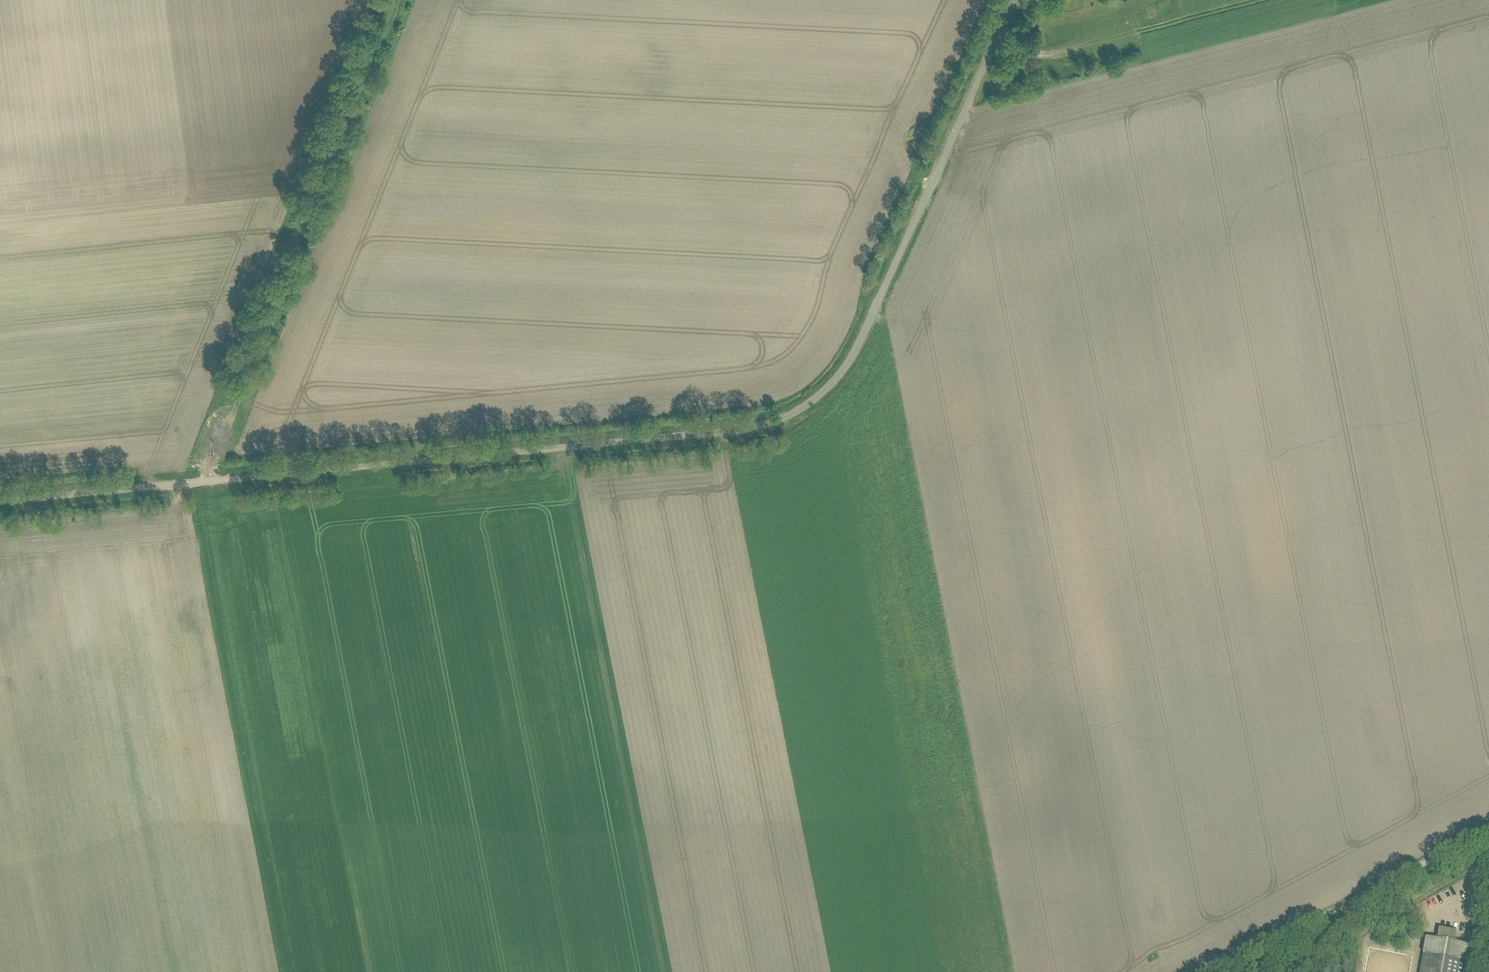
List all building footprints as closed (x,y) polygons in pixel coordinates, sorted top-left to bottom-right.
[(1128,10),(1138,8),(1137,1),(1127,3),(1128,10)] [(1038,30),(1039,38),(1053,36),(1052,28),(1038,30)] [(1044,78),(1052,74),(1048,66),(1040,70),(1044,78)] [(1454,939),(1455,930),(1437,928),(1436,938),(1454,939)] [(1477,952),(1468,950),(1469,947),(1428,940),(1422,971),(1474,971),(1477,952)]
